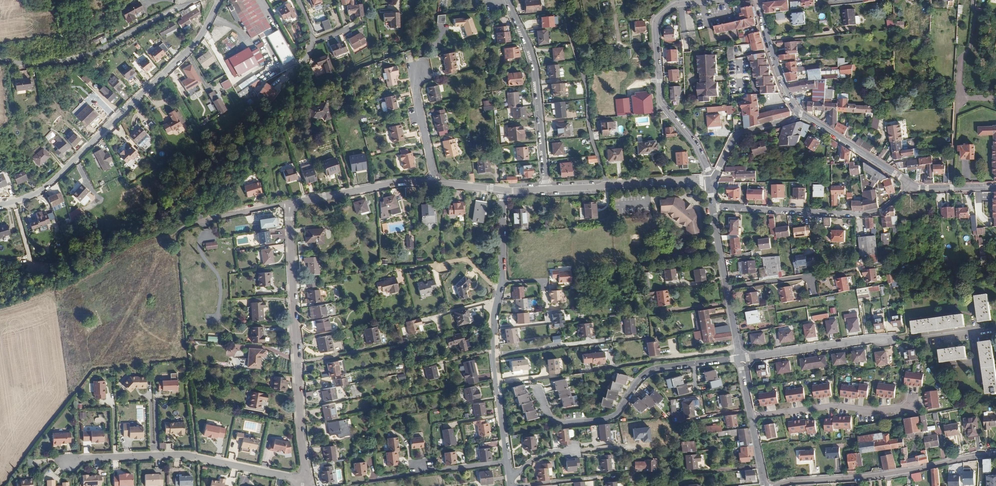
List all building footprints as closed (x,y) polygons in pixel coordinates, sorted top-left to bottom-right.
[(236,12),(244,8),(240,0),(229,0),(236,12)] [(244,8),(236,12),(246,30),(265,19),(254,0),(240,0),(244,8)] [(525,2),(526,11),(540,10),(539,0),(525,2)] [(765,14),(789,10),(787,0),(775,2),(775,3),(763,4),(765,14)] [(292,19),(297,16),(288,1),(284,4),(284,5),(277,9),(282,19),(286,17),(286,18),(290,16),(292,19)] [(754,18),(755,18),(752,7),(751,2),(750,1),(740,2),(743,14),(740,14),(741,17),(744,17),(745,20),(754,18)] [(312,21),(326,15),(321,2),(307,8),(312,21)] [(139,3),(122,12),(128,23),(135,19),(133,15),(142,10),(139,3)] [(361,3),(346,5),(347,12),(353,12),(354,16),(362,15),(361,3)] [(180,20),(176,22),(180,29),(189,23),(188,21),(199,15),(195,8),(178,18),(180,20)] [(852,8),(841,9),(843,24),(854,23),(852,8)] [(390,13),(383,13),(383,20),(390,20),(390,27),(399,27),(399,12),(390,12),(390,13)] [(804,12),(792,13),(794,26),(805,25),(804,12)] [(446,15),(438,15),(439,24),(447,23),(446,15)] [(540,28),(553,28),(553,16),(540,17),(540,28)] [(475,33),(470,18),(464,20),(462,19),(453,22),(455,29),(463,27),(466,36),(475,33)] [(736,22),(737,29),(755,25),(754,18),(745,20),(736,22)] [(171,22),(158,31),(161,36),(164,34),(166,36),(175,30),(171,22)] [(643,22),(634,22),(635,33),(644,32),(643,22)] [(716,34),(737,29),(736,22),(715,27),(716,34)] [(506,29),(506,24),(495,25),(495,31),(497,31),(497,41),(510,40),(510,35),(509,35),(508,29),(506,29)] [(275,26),(270,30),(271,31),(266,34),(283,65),(294,59),(275,26)] [(546,30),(537,31),(538,45),(548,43),(546,30)] [(675,30),(666,31),(666,40),(676,39),(675,30)] [(754,52),(764,50),(760,32),(749,35),(751,44),(747,44),(743,45),(743,51),(753,50),(754,52)] [(360,33),(348,39),(353,49),(365,42),(360,33)] [(227,51),(235,42),(227,36),(220,45),(227,51)] [(166,39),(163,42),(168,49),(172,46),(166,39)] [(340,41),(328,47),(333,56),(345,50),(340,41)] [(165,53),(169,50),(162,42),(149,53),(155,61),(161,57),(160,55),(164,52),(165,53)] [(786,43),(787,55),(794,54),(798,54),(797,47),(797,42),(786,43)] [(212,51),(222,68),(225,74),(231,71),(218,47),(212,51)] [(247,47),(242,50),(246,57),(251,54),(247,47)] [(519,57),(518,47),(504,49),(506,58),(519,57)] [(562,47),(552,48),(553,60),(563,59),(562,47)] [(246,57),(242,50),(229,57),(240,76),(258,66),(251,54),(246,57)] [(677,50),(667,51),(668,62),(678,62),(677,50)] [(455,58),(453,53),(444,55),(445,60),(444,61),(446,71),(445,71),(446,75),(457,73),(456,69),(457,69),(454,58),(455,58)] [(762,95),(776,94),(780,94),(775,79),(772,79),(771,68),(766,53),(751,56),(753,68),(755,68),(755,78),(758,78),(758,87),(762,87),(762,95)] [(144,54),(135,59),(137,63),(147,58),(144,54)] [(209,54),(198,61),(203,71),(215,64),(209,54)] [(787,55),(777,55),(778,57),(781,57),(781,60),(788,60),(788,63),(796,62),(794,54),(787,55)] [(718,76),(717,55),(698,55),(698,73),(700,73),(700,83),(697,83),(698,97),(700,97),(700,103),(719,102),(718,82),(716,82),(715,76),(718,76)] [(326,57),(315,62),(317,67),(323,65),(327,74),(333,71),(326,57)] [(145,72),(148,69),(153,66),(147,58),(139,65),(145,72)] [(796,62),(788,63),(787,63),(788,73),(797,72),(796,62)] [(185,78),(191,88),(201,82),(191,64),(183,69),(188,77),(185,78)] [(558,65),(547,66),(548,71),(549,71),(549,79),(559,78),(558,65)] [(851,73),(850,65),(840,66),(840,70),(821,72),(821,69),(808,71),(808,74),(803,75),(803,71),(797,72),(788,73),(784,74),(787,83),(798,81),(798,82),(808,81),(816,80),(846,78),(845,74),(851,73)] [(129,66),(121,73),(127,80),(135,74),(129,66)] [(398,75),(397,66),(384,68),(388,86),(397,85),(395,75),(398,75)] [(679,71),(670,71),(670,81),(680,81),(679,71)] [(508,85),(521,84),(520,78),(523,78),(522,73),(506,74),(508,85)] [(106,81),(116,92),(120,88),(117,85),(118,83),(115,79),(116,78),(113,74),(106,81)] [(254,75),(238,85),(241,90),(257,80),(254,75)] [(185,78),(181,81),(186,90),(191,88),(185,78)] [(826,79),(816,80),(816,89),(815,89),(813,102),(818,102),(818,100),(825,100),(826,79)] [(29,80),(15,82),(16,92),(30,90),(29,80)] [(225,90),(233,86),(229,80),(222,85),(225,90)] [(798,82),(787,83),(792,93),(816,89),(816,80),(808,81),(798,82)] [(263,83),(258,95),(270,101),(276,89),(263,83)] [(564,83),(551,85),(551,89),(552,89),(554,89),(554,92),(552,92),(553,97),(565,96),(564,83)] [(103,84),(98,90),(103,95),(102,96),(109,103),(116,95),(103,84)] [(197,85),(187,91),(192,101),(203,95),(197,85)] [(438,87),(429,89),(431,100),(430,100),(431,104),(442,101),(438,87)] [(679,87),(668,87),(669,101),(680,100),(679,87)] [(208,94),(220,113),(226,110),(221,100),(222,100),(218,94),(216,95),(213,91),(208,94)] [(633,108),(633,115),(651,113),(650,106),(652,106),(650,94),(647,94),(647,92),(635,93),(635,96),(631,96),(632,108),(633,108)] [(507,94),(508,108),(512,108),(521,107),(521,104),(518,104),(517,93),(507,94)] [(761,125),(759,115),(757,95),(749,95),(749,99),(745,99),(746,103),(743,103),(743,108),(744,108),(744,116),(743,116),(744,129),(761,125)] [(394,96),(384,98),(385,102),(382,103),(381,105),(383,111),(384,112),(397,110),(394,96)] [(796,100),(800,107),(803,109),(809,110),(809,102),(813,102),(813,100),(804,99),(804,96),(796,100)] [(846,112),(848,102),(848,99),(841,98),(841,100),(838,100),(838,103),(838,111),(846,112)] [(83,100),(72,111),(76,115),(87,104),(83,100)] [(809,110),(803,109),(813,116),(813,110),(831,111),(830,126),(830,127),(835,130),(838,125),(838,123),(838,111),(838,103),(829,103),(825,103),(825,100),(818,100),(818,102),(813,102),(809,102),(809,110)] [(327,117),(323,102),(306,108),(309,119),(320,115),(322,119),(327,117)] [(564,102),(554,103),(555,118),(565,118),(564,102)] [(874,114),(873,104),(864,105),(856,105),(856,104),(848,102),(846,112),(867,113),(867,116),(868,118),(873,120),(874,114)] [(87,104),(76,115),(86,125),(97,114),(87,104)] [(791,112),(786,104),(784,105),(786,109),(773,111),(774,121),(790,116),(791,112)] [(733,106),(707,108),(708,112),(727,111),(727,115),(733,114),(733,106)] [(521,107),(512,108),(513,119),(525,118),(524,107),(521,107)] [(181,123),(182,123),(174,109),(169,113),(173,119),(163,125),(168,132),(173,129),(173,130),(182,125),(181,123)] [(175,111),(182,123),(185,120),(179,109),(175,111)] [(437,127),(435,127),(437,132),(449,129),(448,124),(446,125),(444,113),(445,113),(444,109),(434,112),(434,116),(433,116),(434,120),(436,119),(437,127)] [(774,121),(773,111),(759,115),(761,125),(774,121)] [(720,115),(707,116),(709,127),(721,125),(720,115)] [(636,126),(645,126),(645,123),(649,123),(649,117),(635,117),(636,126)] [(614,122),(611,122),(611,120),(601,121),(602,135),(609,135),(608,131),(610,131),(610,129),(615,129),(614,122)] [(801,123),(793,125),(789,137),(800,137),(800,136),(805,124),(801,123)] [(838,125),(835,130),(845,136),(848,129),(838,123),(838,125)] [(560,129),(560,137),(570,136),(569,124),(557,125),(558,129),(560,129)] [(805,138),(809,126),(805,124),(800,136),(805,138)] [(400,125),(389,127),(392,142),(404,140),(400,125)] [(778,146),(785,145),(789,145),(789,137),(793,125),(784,127),(778,146)] [(901,140),(903,140),(901,125),(885,127),(886,131),(890,134),(891,142),(892,142),(901,140)] [(994,126),(994,127),(979,127),(979,135),(994,135),(995,135),(995,126),(994,126)] [(129,137),(136,145),(145,135),(138,127),(129,137)] [(523,132),(523,127),(507,128),(508,140),(522,139),(521,132),(523,132)] [(665,137),(675,136),(674,131),(672,132),(671,127),(665,128),(665,137)] [(52,130),(49,132),(54,138),(55,137),(58,141),(55,144),(58,149),(55,151),(61,158),(64,156),(62,153),(69,147),(59,134),(52,130)] [(54,138),(49,132),(44,136),(48,142),(54,138)] [(75,134),(67,140),(73,147),(81,140),(75,134)] [(789,145),(797,145),(800,137),(789,137),(789,145)] [(819,142),(810,137),(805,145),(814,151),(819,142)] [(859,138),(856,143),(870,152),(873,148),(871,147),(867,144),(868,143),(864,140),(864,141),(859,138)] [(458,156),(456,143),(454,143),(454,140),(453,140),(445,141),(447,152),(445,152),(446,158),(458,156)] [(903,150),(901,140),(892,142),(893,152),(900,151),(900,150),(903,150)] [(765,141),(752,144),(755,155),(767,152),(765,141)] [(655,142),(637,143),(638,154),(651,153),(651,151),(657,151),(657,146),(655,146),(655,142)] [(562,143),(552,144),(553,155),(563,154),(562,143)] [(975,159),(974,146),(969,146),(969,145),(965,145),(966,146),(959,146),(959,151),(962,151),(962,158),(968,158),(968,159),(975,159)] [(841,159),(850,160),(851,152),(843,146),(841,159)] [(525,152),(527,152),(526,147),(515,148),(516,161),(526,160),(525,152)] [(124,152),(119,156),(122,159),(121,160),(126,165),(131,161),(133,162),(138,157),(131,148),(128,152),(129,153),(127,155),(124,152)] [(101,149),(95,152),(101,167),(112,162),(108,153),(104,154),(101,149)] [(43,150),(33,159),(39,167),(50,157),(43,150)] [(621,150),(608,151),(608,161),(622,160),(621,150)] [(362,151),(348,154),(352,167),(365,165),(362,151)] [(900,151),(893,152),(894,160),(901,159),(901,157),(900,151)] [(412,152),(399,155),(401,161),(403,160),(405,168),(415,166),(412,152)] [(686,153),(675,154),(676,166),(687,164),(686,153)] [(907,162),(907,168),(922,165),(932,164),(932,157),(907,162)] [(321,164),(325,176),(338,172),(334,160),(321,164)] [(488,160),(477,160),(478,172),(489,172),(488,160)] [(305,180),(315,176),(309,161),(300,164),(305,180)] [(879,189),(886,188),(883,180),(889,178),(864,163),(867,185),(871,187),(873,183),(874,184),(875,182),(878,184),(879,189)] [(569,164),(560,165),(560,177),(570,176),(569,164)] [(855,164),(851,164),(851,175),(861,174),(860,167),(856,167),(855,164)] [(935,174),(944,174),(946,174),(946,173),(946,166),(940,166),(940,164),(937,164),(937,166),(935,166),(935,173),(935,174)] [(530,165),(521,166),(519,167),(518,168),(519,174),(520,175),(522,175),(523,178),(532,177),(531,169),(530,169),(530,165)] [(282,170),(285,180),(297,177),(294,167),(282,170)] [(22,172),(12,177),(16,185),(26,180),(22,172)] [(8,173),(0,176),(0,188),(12,183),(8,173)] [(886,188),(888,193),(889,195),(891,194),(890,193),(895,191),(890,178),(889,178),(883,180),(886,188)] [(69,192),(71,194),(81,184),(79,181),(69,192)] [(734,182),(728,182),(728,193),(730,193),(730,199),(740,199),(740,182),(734,182)] [(260,195),(256,183),(243,187),(246,197),(255,195),(257,194),(258,195),(260,195)] [(82,185),(72,196),(79,202),(89,192),(82,185)] [(786,185),(773,185),(773,197),(786,198),(786,185)] [(824,186),(814,186),(814,197),(824,197),(824,186)] [(413,198),(413,188),(405,188),(406,198),(413,198)] [(764,201),(764,190),(748,189),(747,200),(764,201)] [(806,189),(795,189),(794,199),(805,200),(806,189)] [(979,194),(980,202),(989,202),(989,194),(979,194)] [(54,195),(46,199),(50,207),(58,203),(54,195)] [(863,200),(864,211),(864,213),(878,210),(874,195),(873,195),(873,196),(863,198),(863,200)] [(397,207),(395,199),(394,196),(383,199),(386,210),(397,207)] [(666,198),(659,199),(660,213),(668,212),(672,218),(676,221),(678,223),(684,225),(686,234),(699,232),(698,225),(699,225),(697,211),(692,207),(692,205),(686,200),(684,201),(679,197),(676,198),(675,197),(666,197),(666,198)] [(397,199),(395,199),(397,207),(389,209),(390,211),(400,208),(397,199)] [(852,201),(853,211),(864,211),(863,200),(852,201)] [(355,215),(359,215),(367,212),(366,208),(365,204),(363,201),(352,204),(355,215)] [(471,220),(481,222),(485,203),(476,201),(471,220)] [(466,215),(465,203),(461,204),(461,202),(456,202),(456,205),(452,205),(452,206),(448,206),(449,215),(456,215),(456,216),(463,216),(463,215),(466,215)] [(595,203),(583,203),(583,205),(578,206),(579,217),(596,217),(595,203)] [(421,206),(422,217),(433,216),(432,213),(432,205),(421,206)] [(885,211),(883,216),(892,215),(893,225),(898,224),(897,216),(895,216),(895,207),(891,206),(885,211)] [(943,218),(955,217),(955,207),(943,208),(943,218)] [(79,208),(69,214),(72,220),(82,214),(79,208)] [(367,212),(359,215),(359,217),(370,214),(368,208),(366,208),(367,212)] [(958,209),(958,217),(970,217),(969,208),(958,209)] [(525,210),(513,211),(514,228),(526,228),(525,210)] [(39,221),(30,224),(32,229),(40,227),(41,231),(48,229),(47,224),(51,223),(48,213),(44,215),(43,211),(36,213),(39,221)] [(892,215),(883,216),(884,228),(893,227),(893,225),(892,215)] [(433,216),(422,217),(421,224),(427,227),(428,225),(430,225),(433,222),(436,218),(435,216),(433,216)] [(874,228),(873,216),(866,216),(867,228),(874,228)] [(735,217),(728,217),(728,228),(730,228),(730,231),(740,231),(739,219),(735,219),(735,217)] [(831,226),(831,218),(815,217),(815,224),(821,224),(821,229),(831,230),(831,226)] [(273,219),(257,222),(259,230),(275,228),(273,219)] [(0,225),(0,236),(10,233),(7,223),(0,225)] [(811,235),(810,225),(805,226),(806,227),(794,228),(795,237),(811,235)] [(776,227),(777,234),(777,237),(790,236),(789,226),(776,227)] [(833,230),(832,241),(845,242),(845,230),(833,230)] [(324,231),(307,233),(307,239),(305,239),(305,246),(317,245),(317,247),(325,246),(324,231)] [(269,232),(258,234),(259,245),(271,243),(270,239),(269,239),(268,236),(269,236),(269,232)] [(741,249),(740,238),(731,239),(732,250),(741,249)] [(758,240),(759,251),(772,249),(770,238),(758,240)] [(877,256),(876,240),(860,241),(861,259),(865,259),(865,257),(877,256)] [(216,241),(204,243),(206,250),(217,248),(216,241)] [(272,253),(257,256),(258,263),(273,260),(272,253)] [(797,257),(793,258),(795,267),(799,267),(798,265),(807,264),(807,266),(812,265),(811,258),(806,258),(806,256),(804,256),(803,255),(797,256),(797,257)] [(783,277),(780,256),(763,257),(764,267),(766,266),(767,276),(761,277),(759,277),(760,280),(783,277)] [(310,272),(319,271),(318,262),(306,264),(306,267),(309,267),(310,272)] [(873,264),(863,266),(864,270),(863,270),(863,275),(867,274),(867,277),(868,283),(878,282),(876,269),(874,269),(873,264)] [(703,268),(694,270),(696,282),(706,281),(703,268)] [(675,280),(674,269),(664,271),(665,282),(675,280)] [(570,278),(570,271),(558,271),(558,270),(551,270),(551,277),(557,277),(557,278),(570,278)] [(272,271),(259,272),(260,285),(271,284),(270,277),(272,277),(272,271)] [(311,280),(320,279),(319,271),(310,272),(311,280)] [(900,273),(893,274),(894,282),(902,280),(900,273)] [(456,286),(460,300),(467,298),(466,291),(468,291),(469,286),(467,285),(470,281),(464,276),(456,286)] [(837,293),(847,291),(845,277),(833,279),(834,284),(836,284),(837,293)] [(389,281),(376,284),(377,290),(382,290),(382,293),(389,291),(389,293),(398,290),(394,278),(388,279),(389,281)] [(781,295),(780,296),(780,299),(792,297),(789,286),(780,287),(781,295)] [(511,296),(511,300),(514,300),(522,299),(521,287),(512,288),(513,296),(511,296)] [(436,288),(427,290),(429,295),(430,295),(432,301),(434,301),(435,306),(444,305),(442,297),(440,296),(440,295),(442,293),(440,288),(436,289),(436,288)] [(869,288),(857,290),(859,302),(864,302),(864,301),(870,300),(869,288)] [(560,291),(548,291),(548,296),(549,296),(549,302),(561,301),(560,291)] [(669,295),(668,291),(657,292),(659,307),(670,306),(669,299),(668,299),(667,295),(669,295)] [(748,301),(746,302),(747,306),(759,303),(757,292),(746,294),(748,301)] [(321,295),(310,296),(311,303),(322,302),(321,295)] [(986,295),(975,297),(979,322),(990,321),(989,311),(990,310),(990,306),(988,306),(986,295)] [(327,305),(312,307),(312,312),(314,312),(315,318),(328,317),(327,305)] [(263,306),(253,307),(253,318),(264,318),(263,306)] [(467,310),(455,313),(458,326),(468,324),(466,316),(468,315),(467,310)] [(707,314),(706,310),(696,312),(698,321),(707,320),(707,314)] [(760,322),(758,311),(747,313),(749,324),(760,322)] [(527,324),(526,313),(514,314),(514,318),(515,318),(516,324),(527,324)] [(550,315),(551,324),(563,322),(562,314),(550,315)] [(902,315),(892,317),(894,327),(904,326),(902,315)] [(921,320),(911,321),(912,333),(964,327),(962,315),(952,317),(951,315),(947,315),(947,317),(926,320),(926,318),(921,318),(921,320)] [(637,317),(627,318),(629,335),(639,334),(637,317)] [(331,318),(314,320),(315,326),(319,328),(319,331),(332,330),(331,318)] [(858,318),(848,319),(850,331),(860,330),(858,318)] [(886,328),(885,318),(875,320),(877,330),(886,328)] [(421,325),(420,319),(405,323),(409,336),(420,333),(418,326),(421,325)] [(709,336),(707,320),(698,321),(699,331),(701,340),(701,344),(731,340),(730,333),(709,336)] [(836,320),(827,321),(829,334),(838,332),(836,320)] [(270,323),(260,324),(260,333),(261,333),(261,339),(272,339),(271,332),(270,323)] [(591,323),(581,324),(583,337),(592,336),(591,323)] [(814,324),(805,326),(807,338),(816,336),(814,324)] [(377,328),(364,330),(368,345),(380,342),(377,328)] [(507,329),(508,342),(518,341),(517,328),(507,329)] [(701,340),(699,331),(691,333),(693,341),(701,340)] [(792,331),(780,333),(781,342),(794,340),(792,331)] [(466,350),(465,346),(464,339),(463,340),(461,332),(451,335),(451,337),(445,338),(446,346),(458,343),(460,351),(466,350)] [(764,333),(751,335),(753,345),(765,343),(764,333)] [(330,337),(318,339),(321,354),(333,352),(330,337)] [(979,343),(988,394),(993,393),(994,395),(995,394),(995,371),(994,357),(995,357),(994,352),(993,352),(991,341),(979,343)] [(647,344),(648,351),(659,350),(659,347),(658,347),(657,343),(647,344)] [(271,348),(259,347),(258,365),(270,366),(271,355),(275,355),(275,348),(271,349),(271,348)] [(865,348),(853,350),(855,362),(867,360),(865,348)] [(950,350),(939,352),(941,363),(967,359),(965,348),(954,349),(954,348),(950,348),(950,350)] [(905,351),(907,361),(916,359),(915,350),(905,351)] [(886,351),(876,353),(878,365),(888,364),(886,351)] [(604,352),(591,353),(592,362),(592,364),(596,363),(596,365),(601,364),(601,363),(605,362),(604,352)] [(845,352),(834,354),(835,366),(847,364),(845,352)] [(592,362),(591,354),(582,355),(583,363),(592,362)] [(825,355),(814,357),(816,369),(827,367),(825,355)] [(557,357),(546,359),(548,371),(549,370),(549,374),(559,373),(557,357)] [(816,369),(814,357),(801,359),(803,371),(816,369)] [(521,370),(528,369),(527,359),(511,361),(512,371),(521,370)] [(341,375),(344,374),(341,360),(331,362),(334,376),(341,375)] [(463,370),(472,368),(470,361),(462,363),(463,370)] [(789,361),(777,363),(780,375),(791,373),(789,361)] [(421,367),(424,378),(434,376),(432,365),(421,367)] [(767,365),(757,366),(759,378),(769,377),(767,365)] [(714,371),(705,373),(707,382),(710,381),(712,389),(721,387),(719,379),(716,379),(714,371)] [(917,385),(919,385),(922,386),(924,373),(906,371),(905,384),(910,384),(910,385),(917,386),(917,385)] [(350,376),(350,373),(344,374),(341,375),(341,378),(339,379),(341,387),(347,386),(353,384),(352,376),(350,376)] [(475,382),(473,374),(462,376),(462,378),(464,377),(466,384),(475,382)] [(600,399),(598,407),(607,409),(610,401),(611,401),(613,393),(615,394),(617,385),(619,385),(621,378),(612,375),(609,384),(607,383),(605,391),(603,391),(601,399),(600,399)] [(273,389),(284,390),(287,390),(288,385),(289,378),(275,376),(273,389)] [(680,376),(668,379),(671,387),(676,386),(678,394),(686,392),(684,384),(682,384),(680,376)] [(130,378),(123,385),(130,392),(135,387),(138,387),(138,389),(146,389),(146,377),(138,378),(138,377),(130,378)] [(104,381),(94,381),(94,395),(95,395),(95,399),(106,399),(105,394),(105,386),(106,385),(106,383),(104,381)] [(178,381),(162,381),(163,390),(166,390),(166,391),(178,390),(178,381)] [(560,382),(552,384),(554,392),(555,392),(557,401),(558,400),(560,408),(569,406),(567,398),(565,399),(564,390),(562,390),(560,382)] [(827,396),(829,396),(832,396),(830,383),(813,386),(814,398),(818,398),(819,397),(820,398),(827,397),(827,396)] [(879,383),(877,396),(881,396),(882,396),(882,397),(890,398),(890,397),(891,397),(895,397),(896,385),(879,383)] [(864,397),(868,397),(869,385),(859,384),(859,386),(842,385),(841,396),(844,396),(846,397),(853,398),(854,398),(855,398),(859,398),(859,397),(862,398),(862,397),(864,397)] [(349,398),(347,386),(341,387),(333,388),(335,400),(349,398)] [(473,387),(463,389),(466,401),(476,398),(476,397),(479,397),(478,390),(474,390),(473,387)] [(519,387),(512,389),(514,397),(516,397),(520,411),(522,413),(524,412),(526,420),(533,419),(531,410),(529,411),(527,403),(525,403),(523,395),(521,395),(519,387)] [(800,400),(802,400),(805,399),(804,388),(786,390),(787,402),(791,402),(793,401),(793,402),(800,401),(800,400)] [(927,404),(927,406),(928,409),(940,407),(938,390),(925,392),(926,395),(926,397),(925,397),(926,404),(927,404)] [(641,403),(635,409),(641,414),(647,408),(648,409),(655,403),(656,404),(662,398),(657,392),(650,399),(649,397),(642,404),(641,403)] [(773,404),(775,404),(778,403),(777,392),(759,394),(760,406),(764,405),(766,405),(766,406),(773,405),(773,404)] [(273,396),(261,394),(258,409),(269,411),(273,396)] [(731,394),(719,396),(721,408),(732,406),(731,394)] [(692,401),(682,402),(684,418),(694,416),(692,401)] [(346,417),(343,402),(332,405),(335,419),(346,417)] [(484,415),(482,402),(471,404),(474,417),(484,415)] [(737,426),(735,415),(725,416),(726,421),(724,421),(725,424),(727,425),(727,428),(737,426)] [(984,416),(985,429),(990,429),(989,426),(995,426),(995,415),(984,416)] [(834,431),(834,429),(852,429),(852,417),(848,417),(846,417),(846,416),(839,416),(839,417),(837,417),(834,417),(834,418),(830,418),(830,419),(828,419),(825,419),(825,431),(834,431)] [(920,432),(917,416),(906,418),(908,435),(920,432)] [(969,428),(970,435),(979,434),(976,417),(964,419),(966,429),(969,428)] [(351,420),(340,422),(341,430),(339,430),(340,435),(346,434),(346,437),(357,435),(356,423),(352,424),(351,420)] [(485,420),(475,422),(476,427),(478,427),(479,435),(489,433),(488,424),(485,424),(485,420)] [(794,422),(792,422),(788,422),(790,434),(808,432),(808,434),(817,433),(815,421),(812,421),(810,421),(810,420),(806,421),(806,420),(803,420),(801,420),(794,421),(794,422)] [(129,423),(123,424),(123,437),(129,437),(129,438),(133,438),(133,439),(139,439),(139,437),(143,437),(143,427),(129,427),(129,423)] [(184,423),(165,423),(165,433),(175,434),(175,433),(178,433),(178,435),(179,436),(182,436),(184,435),(184,433),(184,423)] [(609,424),(599,426),(600,442),(611,441),(609,424)] [(775,424),(765,425),(768,440),(777,438),(775,424)] [(958,424),(945,426),(947,436),(960,434),(958,424)] [(224,430),(204,425),(201,436),(206,437),(205,437),(211,439),(211,438),(215,440),(215,438),(221,439),(224,430)] [(451,425),(440,427),(443,443),(453,441),(451,425)] [(706,428),(707,434),(709,434),(719,433),(722,432),(721,426),(718,427),(706,428)] [(752,447),(748,428),(738,429),(739,435),(740,448),(752,447)] [(568,429),(558,430),(559,443),(562,443),(562,446),(571,445),(568,429)] [(104,431),(83,432),(83,441),(91,442),(91,443),(95,443),(100,443),(100,442),(104,442),(104,431)] [(58,445),(61,445),(67,444),(67,443),(71,443),(71,433),(53,434),(53,446),(58,446),(58,445)] [(250,453),(251,448),(256,448),(257,440),(245,438),(245,439),(244,441),(242,440),(243,434),(237,433),(235,440),(242,441),(242,443),(243,444),(243,446),(241,446),(241,452),(250,453)] [(861,453),(899,448),(898,439),(890,440),(890,434),(884,435),(885,441),(874,442),(871,441),(859,443),(860,453),(849,455),(851,468),(848,468),(848,472),(857,471),(856,467),(863,465),(861,453)] [(898,439),(899,448),(902,448),(902,454),(908,454),(907,448),(905,448),(904,442),(907,442),(907,440),(913,440),(913,434),(903,435),(903,438),(898,439)] [(533,436),(522,437),(523,450),(534,449),(533,436)] [(938,436),(924,438),(926,449),(940,446),(938,436)] [(387,438),(389,452),(399,451),(397,437),(387,438)] [(423,437),(411,439),(412,449),(424,447),(423,437)] [(275,450),(279,451),(283,451),(284,441),(272,440),(271,445),(267,445),(266,451),(275,452),(275,450)] [(680,444),(681,453),(696,452),(695,443),(680,444)] [(338,445),(328,446),(328,451),(330,451),(331,460),(339,459),(338,445)] [(752,456),(752,447),(740,448),(740,454),(739,454),(739,462),(749,462),(749,457),(752,456)] [(841,458),(840,447),(826,448),(827,458),(828,458),(841,458)] [(489,448),(479,450),(480,462),(490,461),(489,448)] [(815,450),(799,452),(800,461),(816,460),(815,450)] [(917,465),(929,462),(927,450),(921,451),(923,457),(921,458),(920,456),(916,457),(916,458),(908,460),(903,461),(901,461),(903,467),(917,465)] [(397,451),(389,452),(386,453),(387,466),(397,465),(396,457),(398,457),(397,451)] [(456,453),(446,454),(447,464),(456,463),(455,457),(456,457),(456,453)] [(612,454),(602,455),(602,459),(600,459),(601,472),(611,471),(610,458),(612,458),(612,454)] [(695,454),(685,454),(686,469),(697,468),(696,461),(700,461),(700,454),(695,455),(695,454)] [(884,470),(896,468),(893,455),(882,457),(884,470)] [(575,462),(566,463),(567,474),(576,473),(576,469),(579,469),(578,459),(575,460),(575,462)] [(995,463),(995,459),(984,460),(984,474),(989,474),(991,472),(992,462),(995,463)] [(538,469),(538,480),(551,479),(550,468),(552,467),(551,462),(544,463),(544,468),(538,469)] [(365,463),(354,464),(355,477),(364,476),(363,468),(365,467),(365,463)] [(338,465),(328,466),(328,470),(327,470),(328,482),(338,481),(337,469),(339,469),(338,465)] [(938,468),(932,470),(933,485),(940,485),(938,468)] [(753,470),(745,470),(745,475),(745,481),(754,480),(753,470)] [(491,471),(479,472),(480,485),(492,483),(491,471)] [(974,471),(964,471),(964,484),(975,484),(974,471)] [(114,477),(115,485),(124,485),(133,485),(132,474),(128,475),(128,474),(123,474),(123,475),(119,476),(119,477),(114,477)] [(144,476),(145,485),(159,485),(163,485),(162,475),(158,476),(158,475),(144,476)] [(949,475),(949,485),(960,485),(960,475),(949,475)] [(88,477),(88,476),(83,477),(83,485),(102,485),(102,477),(97,477),(97,476),(92,477),(92,478),(89,479),(88,477)] [(987,477),(987,485),(995,485),(995,476),(987,477)] [(183,477),(178,477),(178,478),(174,478),(175,485),(177,485),(179,485),(192,485),(191,477),(186,477),(183,477)]
